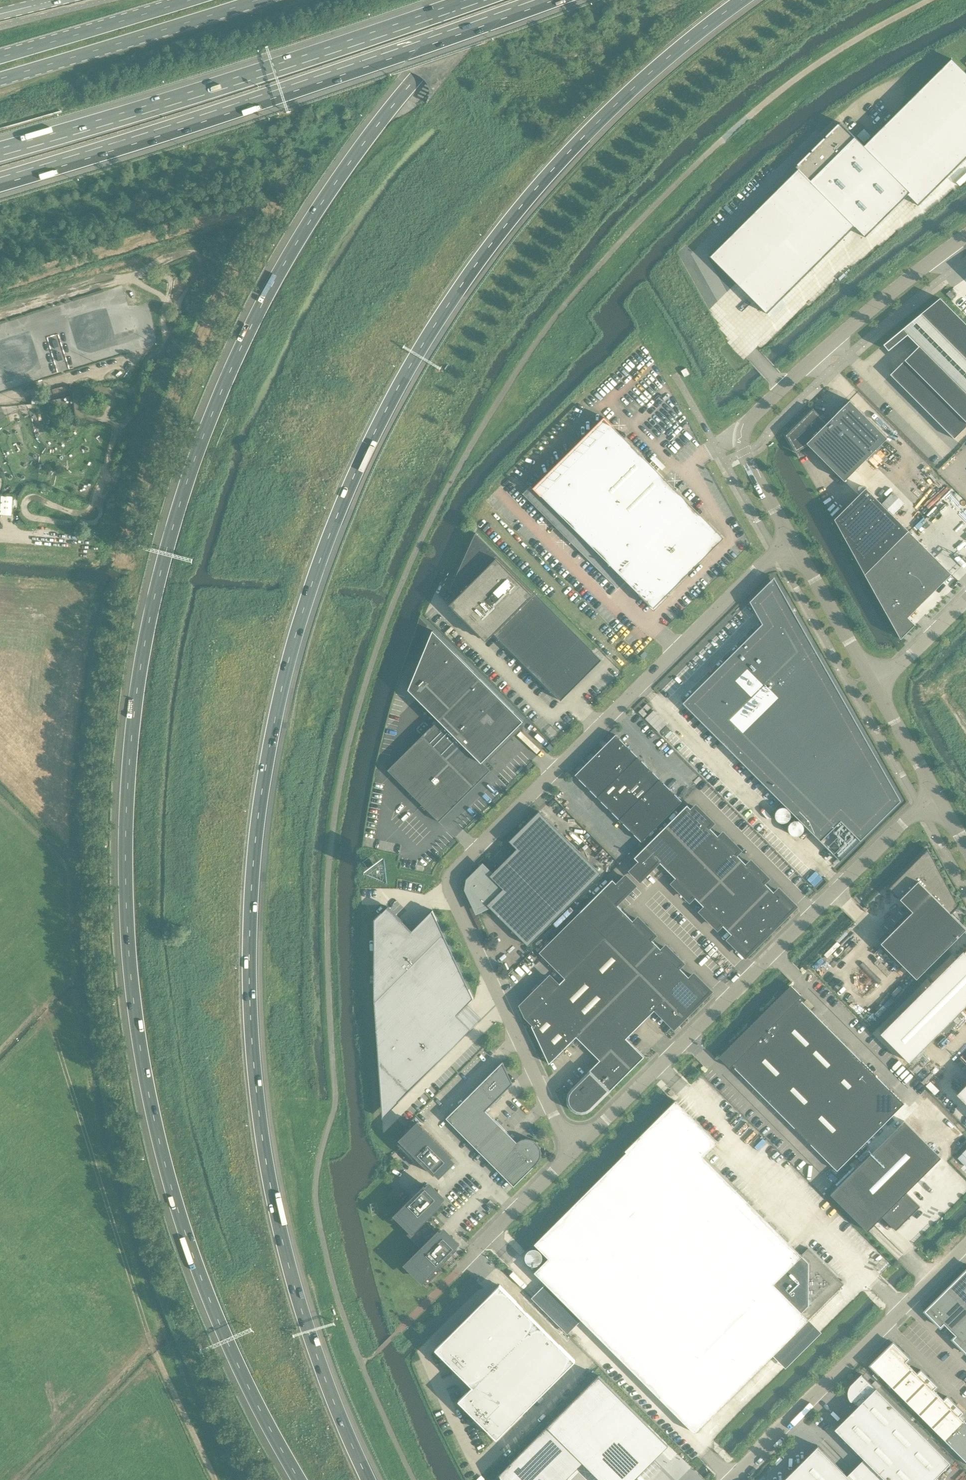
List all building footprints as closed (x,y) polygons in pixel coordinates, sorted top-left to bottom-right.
[(710,257),(767,314),(855,227),(865,237),(908,195),(918,206),(965,159),(965,73),(952,59),(864,146),(841,123),(795,168),(797,170),(710,257)] [(950,291),(946,294),(952,299),(955,296),(950,291)] [(909,357),(890,375),(954,439),(965,427),(965,324),(940,298),(883,345),(888,351),(907,335),(919,347),(909,357)] [(690,374),(686,368),(681,371),(685,377),(690,374)] [(786,435),(796,452),(808,445),(844,481),(887,438),(850,401),(827,423),(813,409),(786,435)] [(650,464),(605,418),(534,488),(654,608),(724,538),(657,471),(661,467),(654,460),(650,464)] [(834,519),(865,574),(908,531),(866,488),(865,489),(861,493),(834,519)] [(0,504),(0,515),(11,516),(12,497),(0,496),(0,504)] [(914,537),(908,531),(865,574),(869,582),(900,639),(915,624),(908,617),(951,574),(914,537)] [(494,633),(552,692),(593,651),(476,534),(451,590),(458,597),(450,605),(486,641),(494,633)] [(840,861),(901,801),(774,577),(750,602),(762,624),(683,703),(840,861)] [(387,770),(439,822),(491,770),(482,762),(523,721),(433,631),(409,689),(439,720),(431,727),(387,770)] [(642,709),(639,712),(644,717),(647,714),(642,709)] [(641,842),(682,801),(616,735),(575,775),(641,842)] [(696,807),(693,811),(687,805),(634,858),(640,863),(632,871),(640,879),(659,861),(677,880),(674,884),(690,900),(693,896),(705,908),(702,912),(718,928),(721,924),(733,936),(730,940),(746,956),(795,906),(779,890),(776,894),(764,882),(767,878),(751,862),(748,866),(736,854),(739,850),(723,834),(720,838),(709,826),(712,823),(696,807)] [(564,910),(601,873),(539,811),(509,841),(517,849),(510,856),(491,875),(483,867),(470,881),(468,889),(478,910),(488,905),(526,943),(528,946),(531,943),(564,910)] [(959,905),(958,905),(928,849),(889,888),(912,911),(881,944),(917,979),(965,929),(965,928),(951,913),(959,905)] [(591,1110),(612,1088),(644,1057),(626,1038),(656,1009),(674,1027),(710,991),(694,975),(691,979),(679,967),(682,963),(666,947),(663,951),(651,939),(654,935),(638,919),(635,923),(616,904),(634,886),(626,877),(618,885),(612,880),(581,911),(606,937),(567,976),(558,985),(550,978),(522,1006),(527,1016),(535,1023),(531,1025),(549,1064),(576,1037),(600,1060),(571,1089),(570,1090),(569,1091),(568,1092),(568,1093),(568,1094),(567,1095),(567,1096),(567,1098),(567,1099),(567,1100),(567,1101),(567,1102),(568,1103),(568,1104),(568,1105),(569,1106),(569,1107),(570,1108),(571,1108),(571,1109),(572,1110),(573,1111),(574,1111),(576,1112),(578,1113),(579,1113),(580,1113),(582,1113),(583,1113),(584,1113),(587,1112),(588,1111),(590,1110),(591,1110)] [(387,906),(374,920),(374,997),(382,1119),(465,1037),(450,1022),(473,998),(432,910),(412,931),(387,906)] [(956,959),(956,958),(881,1033),(910,1062),(965,1006),(965,950),(956,959)] [(722,1054),(733,1065),(837,1171),(904,1104),(802,1001),(788,988),(722,1054)] [(485,1111),(513,1083),(505,1076),(508,1073),(503,1062),(446,1118),(514,1186),(538,1162),(540,1159),(541,1154),(541,1149),(539,1145),(536,1142),(532,1139),(528,1138),(524,1138),(520,1140),(517,1142),(485,1111)] [(957,1094),(965,1103),(965,1084),(957,1094)] [(534,1272),(695,1433),(773,1355),(837,1291),(837,1277),(808,1248),(801,1255),(703,1156),(717,1142),(675,1101),(625,1151),(627,1152),(535,1244),(549,1258),(534,1272)] [(867,1231),(882,1216),(896,1230),(920,1206),(906,1192),(941,1157),(904,1121),(831,1194),(867,1231)] [(409,1133),(398,1144),(414,1159),(416,1157),(434,1175),(436,1173),(438,1176),(444,1170),(441,1168),(445,1164),(448,1167),(454,1160),(452,1158),(453,1156),(422,1125),(411,1135),(409,1133)] [(405,1204),(393,1215),(412,1234),(424,1245),(408,1261),(418,1271),(415,1273),(426,1284),(443,1268),(440,1266),(444,1262),(458,1248),(457,1247),(459,1245),(452,1238),(450,1241),(447,1237),(449,1235),(442,1228),(440,1231),(439,1230),(436,1232),(425,1221),(443,1203),(442,1202),(444,1199),(438,1193),(436,1195),(432,1192),(434,1190),(428,1183),(426,1185),(425,1184),(405,1204)] [(492,1209),(495,1205),(490,1200),(487,1204),(492,1209)] [(924,1311),(940,1327),(944,1324),(956,1335),(952,1339),(965,1353),(965,1270),(924,1311)] [(500,1285),(435,1349),(473,1386),(459,1400),(497,1439),(575,1360),(500,1285)] [(960,1416),(963,1412),(947,1396),(944,1400),(934,1389),(937,1386),(921,1370),(918,1373),(906,1362),(909,1358),(893,1342),(870,1365),(965,1464),(965,1422),(960,1416)] [(886,1479),(933,1479),(950,1463),(862,1374),(851,1385),(850,1386),(849,1387),(849,1388),(848,1389),(848,1390),(848,1391),(848,1393),(848,1394),(848,1395),(848,1396),(848,1397),(848,1398),(849,1398),(849,1399),(850,1401),(851,1401),(852,1401),(853,1401),(858,1406),(835,1429),(886,1479)] [(499,1474),(502,1479),(565,1479),(583,1462),(601,1479),(633,1479),(668,1445),(599,1375),(499,1474)] [(818,1446),(783,1479),(852,1479),(818,1446)]
